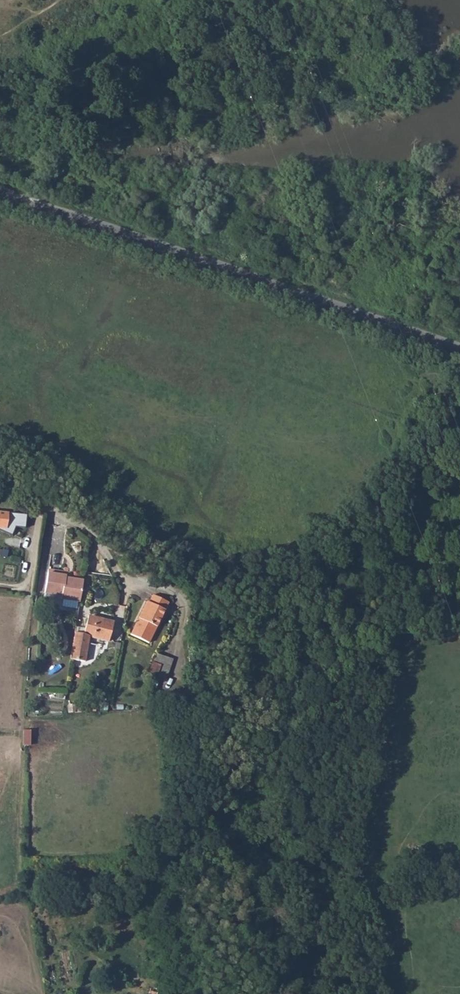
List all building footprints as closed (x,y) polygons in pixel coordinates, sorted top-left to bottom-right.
[(38,568),(36,591),(54,592),(54,597),(71,599),(74,576),(59,575),(59,567),(53,566),(53,569),(38,568)] [(139,593),(127,626),(146,633),(161,591),(145,585),(142,594),(139,593)] [(110,617),(83,610),(78,628),(69,626),(66,654),(81,656),(83,630),(105,635),(110,617)]
